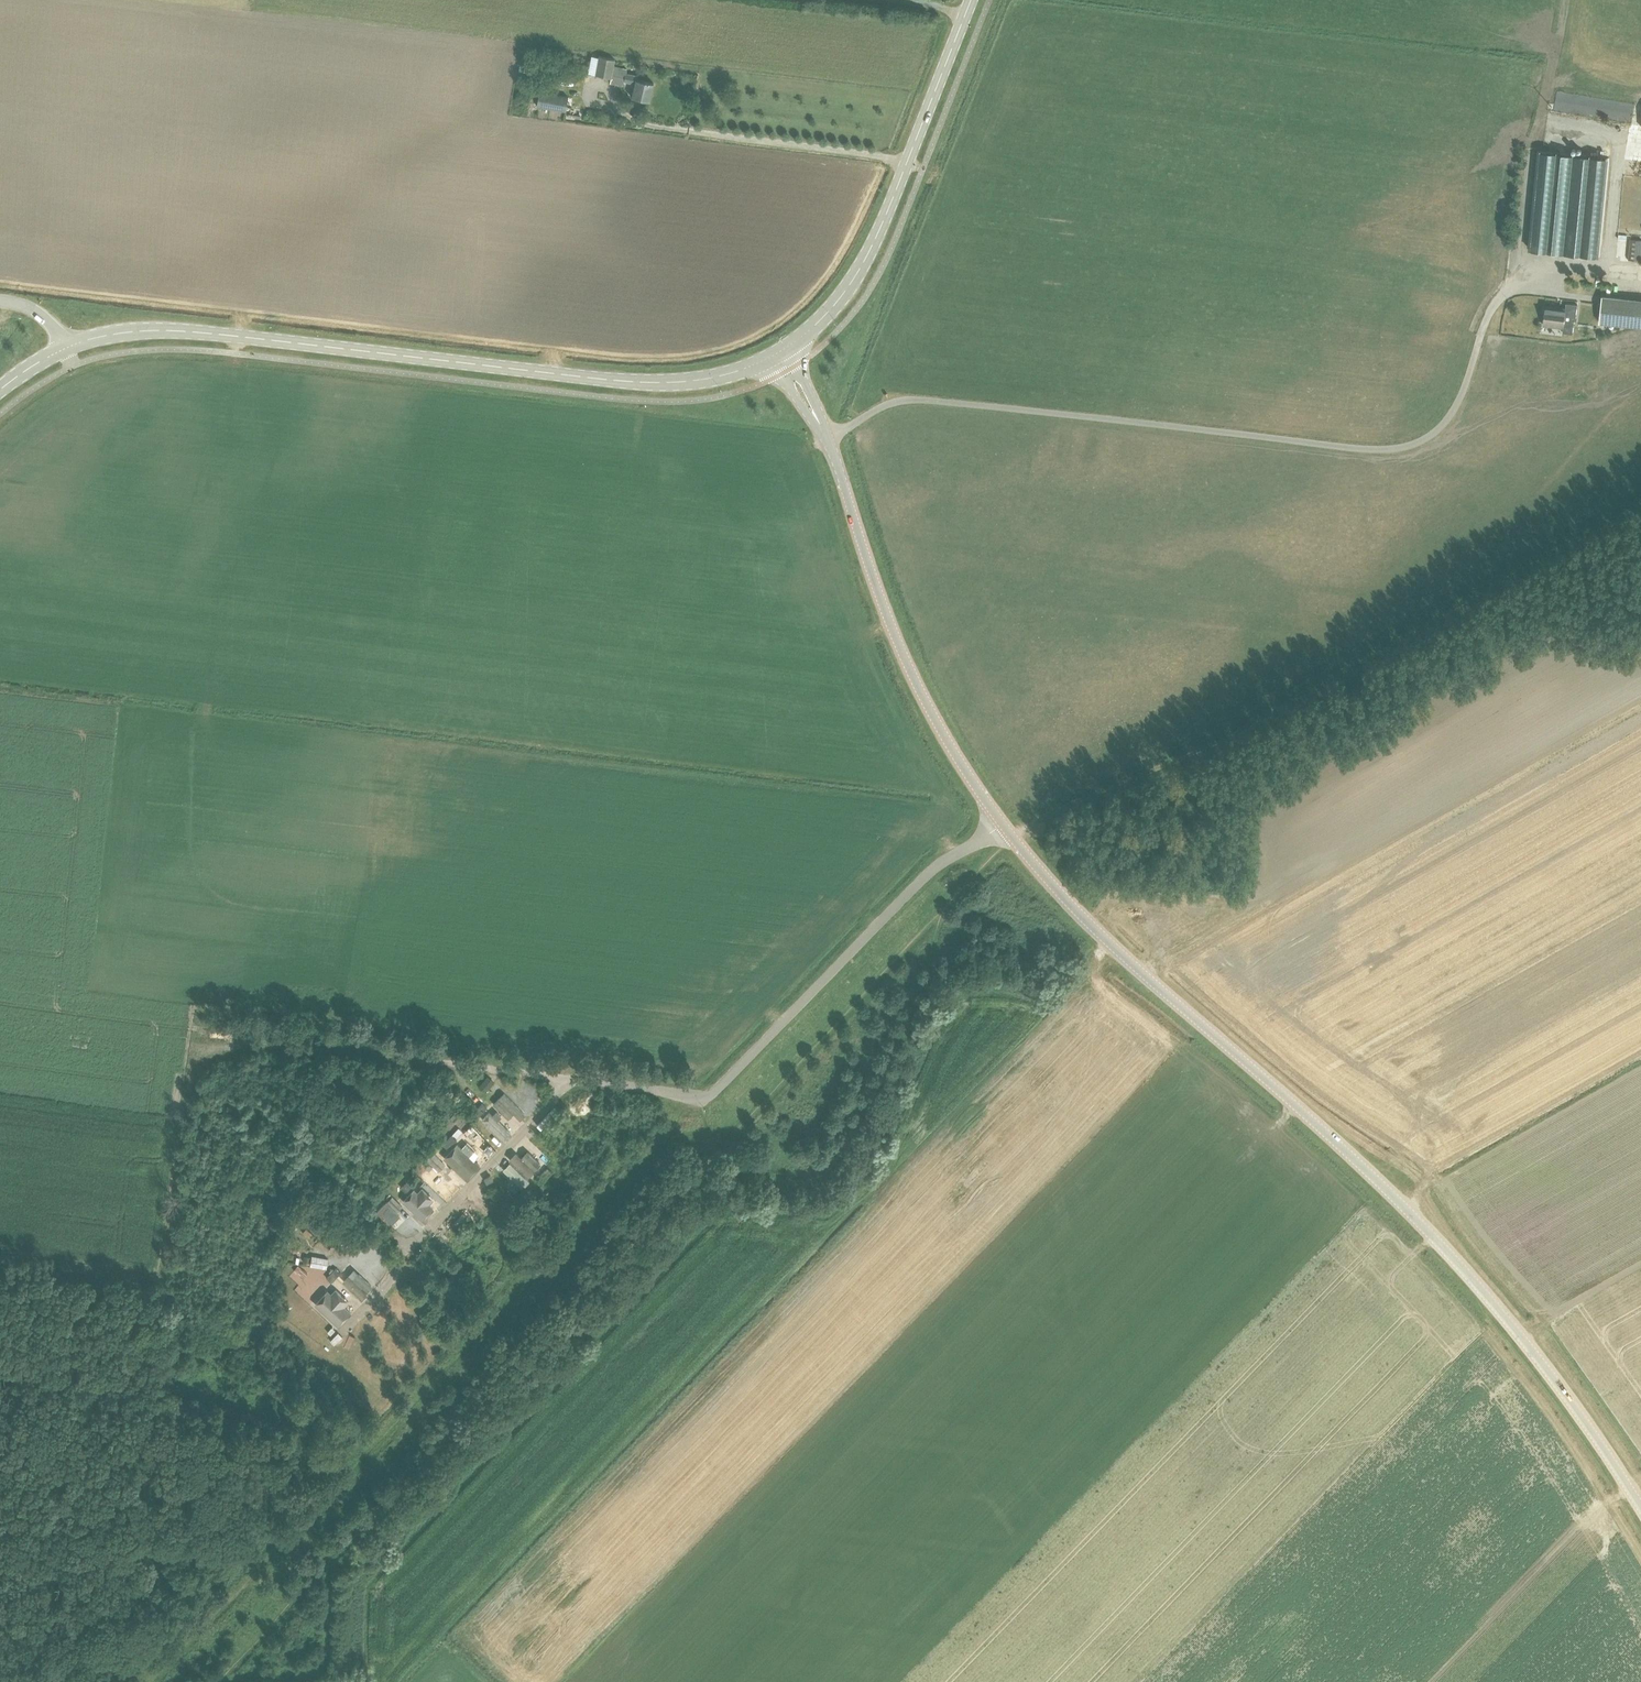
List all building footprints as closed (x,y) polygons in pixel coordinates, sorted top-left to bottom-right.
[(610,80),(612,67),(613,60),(597,58),(594,77),(610,80)] [(612,67),(610,80),(609,84),(622,86),(623,83),(634,85),(631,98),(649,102),(653,83),(636,80),(636,76),(625,74),(626,69),(612,67)] [(540,92),(537,106),(565,110),(567,96),(540,92)] [(1551,107),(1564,110),(1565,103),(1571,104),(1573,96),(1554,92),(1551,107)] [(1582,116),(1626,118),(1627,100),(1583,98),(1582,116)] [(1597,256),(1607,157),(1540,151),(1531,250),(1597,256)] [(1628,259),(1640,260),(1640,248),(1640,239),(1630,238),(1628,259)] [(1603,296),(1600,322),(1640,326),(1640,300),(1603,296)] [(1572,319),(1573,316),(1576,317),(1577,304),(1566,302),(1566,303),(1565,308),(1545,305),(1543,324),(1563,327),(1562,332),(1573,333),(1574,319),(1572,319)] [(494,1081),(487,1075),(478,1086),(484,1091),(485,1092),(494,1081)] [(461,1083),(457,1087),(467,1098),(471,1094),(461,1083)] [(527,1108),(506,1087),(492,1102),(507,1117),(510,1114),(516,1120),(527,1108)] [(469,1102),(476,1108),(481,1103),(474,1097),(469,1102)] [(478,1118),(487,1108),(483,1103),(473,1113),(478,1118)] [(546,1108),(530,1127),(536,1131),(551,1112),(546,1108)] [(501,1141),(509,1133),(495,1120),(498,1117),(493,1112),(489,1116),(487,1113),(480,1121),(501,1141)] [(448,1150),(457,1140),(452,1135),(443,1145),(448,1150)] [(455,1144),(441,1159),(465,1182),(479,1166),(475,1162),(478,1158),(462,1144),(459,1148),(455,1144)] [(445,1164),(432,1152),(426,1159),(439,1171),(445,1164)] [(516,1154),(509,1161),(529,1179),(541,1166),(526,1153),(520,1159),(516,1154)] [(510,1164),(504,1170),(523,1188),(529,1182),(510,1164)] [(543,1183),(552,1173),(548,1168),(538,1178),(543,1183)] [(406,1193),(415,1182),(411,1178),(401,1188),(406,1193)] [(419,1223),(433,1210),(426,1203),(431,1199),(418,1187),(413,1192),(411,1189),(398,1202),(419,1223)] [(401,1207),(391,1197),(388,1201),(398,1210),(401,1207)] [(387,1201),(376,1212),(387,1222),(397,1211),(387,1201)] [(306,1229),(303,1233),(309,1238),(313,1235),(306,1229)] [(326,1267),(328,1257),(312,1254),(310,1264),(326,1267)] [(332,1283),(341,1273),(336,1268),(327,1278),(332,1283)] [(353,1269),(346,1276),(364,1295),(372,1287),(353,1269)] [(329,1294),(325,1290),(310,1304),(337,1330),(351,1315),(344,1308),(348,1304),(333,1289),(329,1294)]
